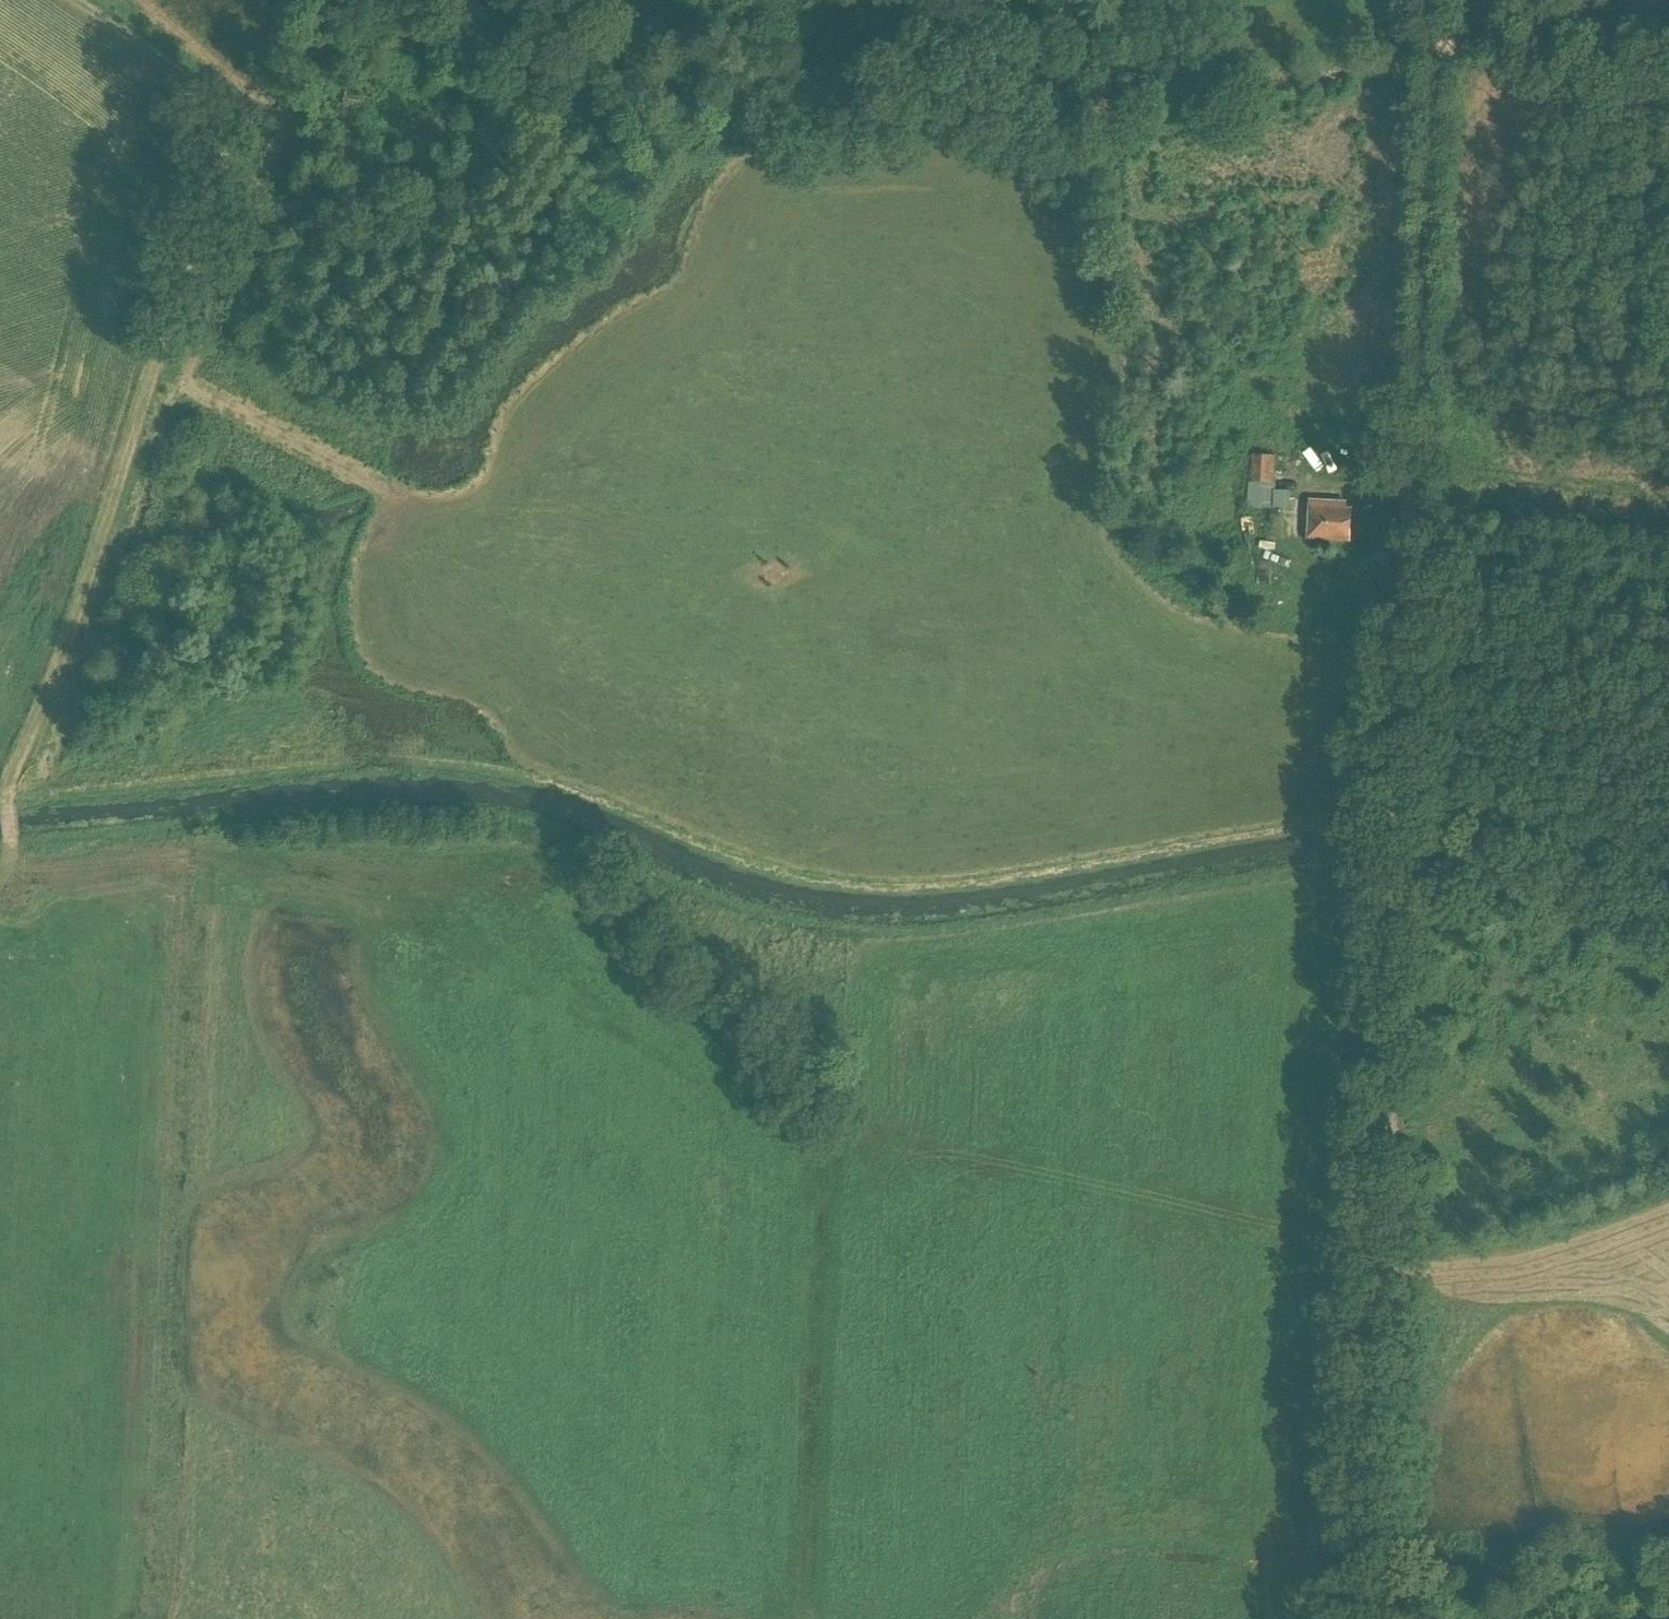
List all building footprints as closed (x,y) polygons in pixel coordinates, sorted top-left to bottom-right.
[(1276,509),(1277,483),(1275,483),(1276,457),(1251,456),(1250,508),(1276,509)] [(1351,541),(1352,509),(1346,509),(1347,502),(1311,500),(1309,539),(1351,541)]
